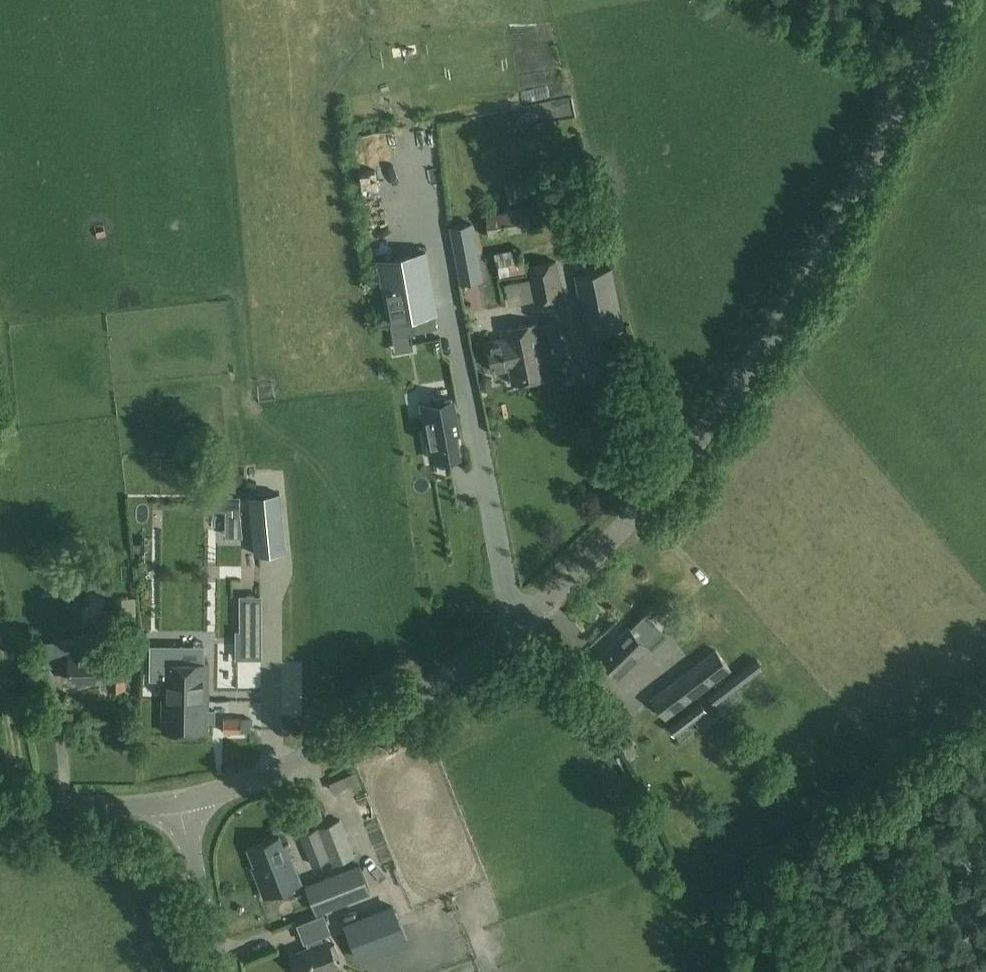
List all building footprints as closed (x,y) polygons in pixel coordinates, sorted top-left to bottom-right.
[(472,64),(486,62),(484,51),(470,54),(472,64)] [(405,180),(406,212),(415,211),(414,189),(413,189),(412,179),(405,180)] [(531,227),(527,205),(486,212),(490,235),(531,227)] [(419,235),(418,221),(398,223),(399,236),(419,235)] [(462,282),(482,278),(471,223),(451,227),(462,282)] [(497,271),(521,267),(518,248),(494,252),(497,271)] [(379,258),(390,320),(393,336),(408,333),(411,332),(416,332),(416,331),(413,316),(435,312),(436,312),(425,250),(399,255),(379,258)] [(536,301),(564,295),(556,260),(528,266),(536,301)] [(587,333),(622,326),(610,266),(574,274),(587,333)] [(538,320),(533,321),(537,340),(523,343),(530,379),(548,376),(541,339),(545,338),(546,341),(560,338),(557,320),(542,323),(542,324),(538,325),(538,320)] [(537,340),(533,321),(501,327),(502,336),(487,339),(493,370),(509,367),(512,383),(530,379),(523,343),(537,340)] [(433,374),(417,375),(418,390),(434,389),(433,374)] [(490,378),(486,376),(483,376),(480,380),(481,387),(485,390),(489,389),(492,386),(490,378)] [(451,398),(422,403),(432,458),(458,453),(454,431),(457,431),(451,398)] [(249,496),(255,554),(285,551),(280,493),(249,496)] [(227,508),(227,516),(240,516),(239,508),(227,508)] [(186,513),(187,560),(225,559),(223,512),(186,513)] [(216,586),(188,587),(188,602),(216,601),(216,586)] [(141,593),(140,640),(169,640),(169,594),(141,593)] [(241,596),(241,632),(261,632),(261,596),(241,596)] [(629,626),(600,654),(618,673),(647,645),(645,643),(657,632),(644,618),(632,630),(629,626)] [(125,686),(125,681),(125,668),(124,657),(123,657),(109,657),(109,652),(78,653),(77,639),(56,640),(57,664),(69,664),(69,680),(109,678),(109,687),(125,686)] [(207,709),(208,661),(202,661),(202,645),(150,644),(150,677),(162,677),(162,730),(207,730),(207,717),(214,717),(214,709),(207,709)] [(729,667),(716,650),(652,697),(664,715),(680,702),(681,703),(729,667)] [(709,695),(714,702),(762,666),(757,659),(709,695)] [(602,710),(613,704),(602,686),(591,693),(602,710)] [(700,702),(668,726),(673,733),(705,708),(700,702)] [(223,716),(223,730),(250,731),(250,717),(223,716)] [(355,770),(329,782),(334,792),(360,780),(355,770)] [(319,807),(308,812),(313,822),(324,817),(319,807)] [(340,818),(338,819),(317,827),(329,857),(332,864),(355,855),(340,818)] [(329,857),(317,827),(299,833),(311,864),(329,857)] [(294,865),(286,843),(282,844),(279,836),(248,848),(255,865),(252,866),(264,895),(300,881),(300,880),(299,880),(294,866),(294,865)] [(345,869),(356,895),(369,890),(359,863),(345,869)] [(407,940),(394,906),(347,925),(360,958),(407,940)] [(309,940),(312,947),(294,954),(297,961),(294,964),(298,971),(322,971),(338,965),(328,940),(324,942),(321,935),(331,931),(324,915),(299,925),(306,941),(309,940)] [(279,942),(301,933),(297,921),(274,930),(279,942)]
